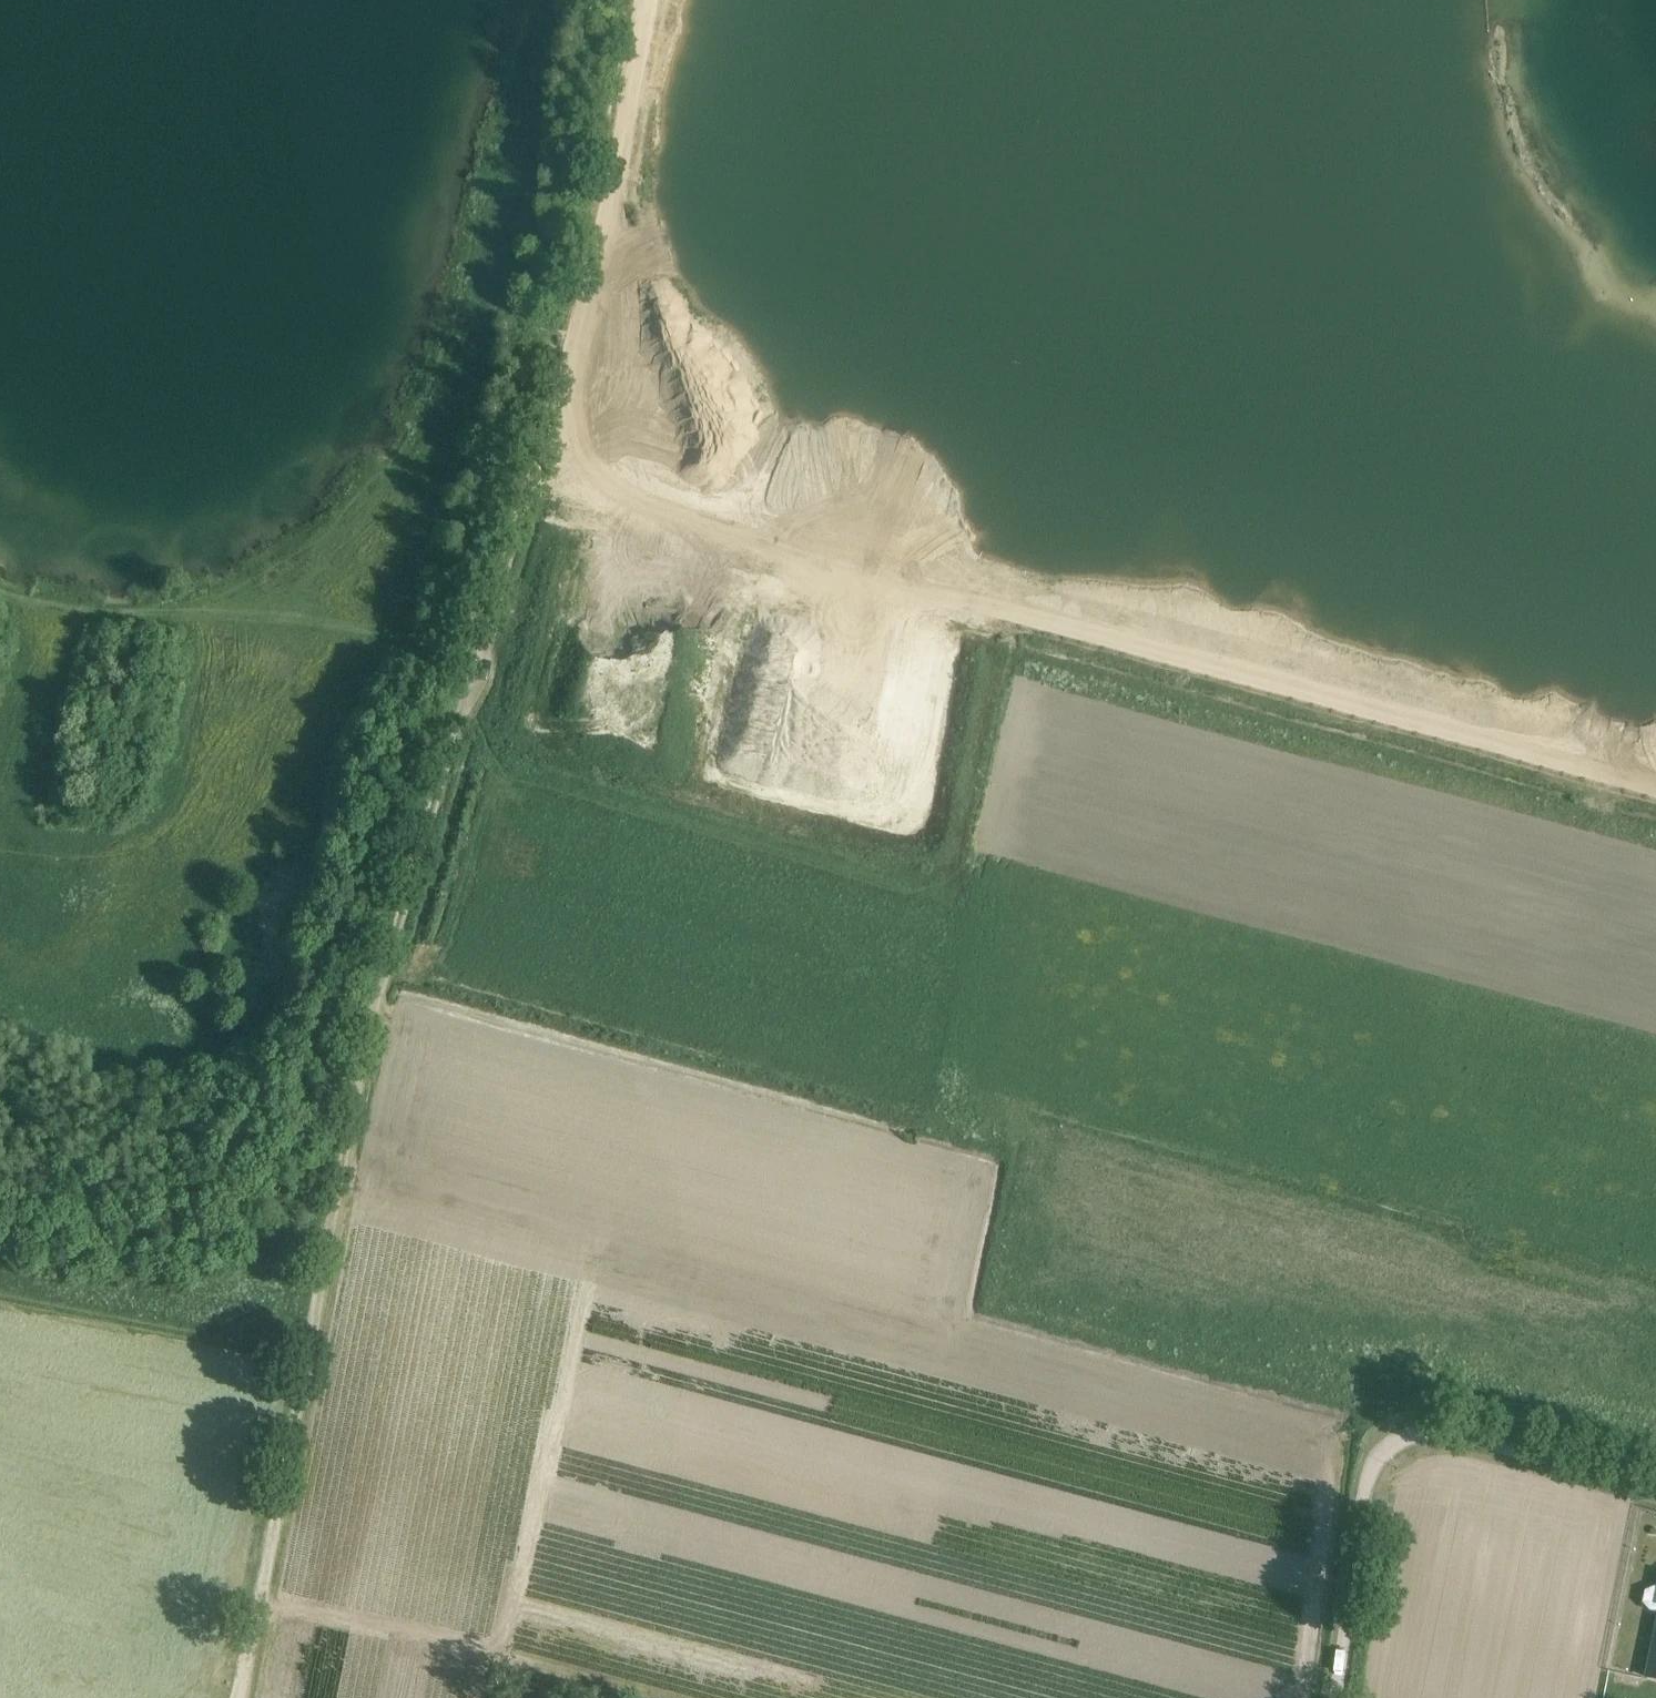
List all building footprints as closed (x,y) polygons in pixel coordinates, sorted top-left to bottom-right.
[(1655,1586),(1646,1591),(1644,1603),(1652,1610),(1655,1611),(1655,1586)] [(1647,1677),(1655,1678),(1655,1636),(1647,1677)]
